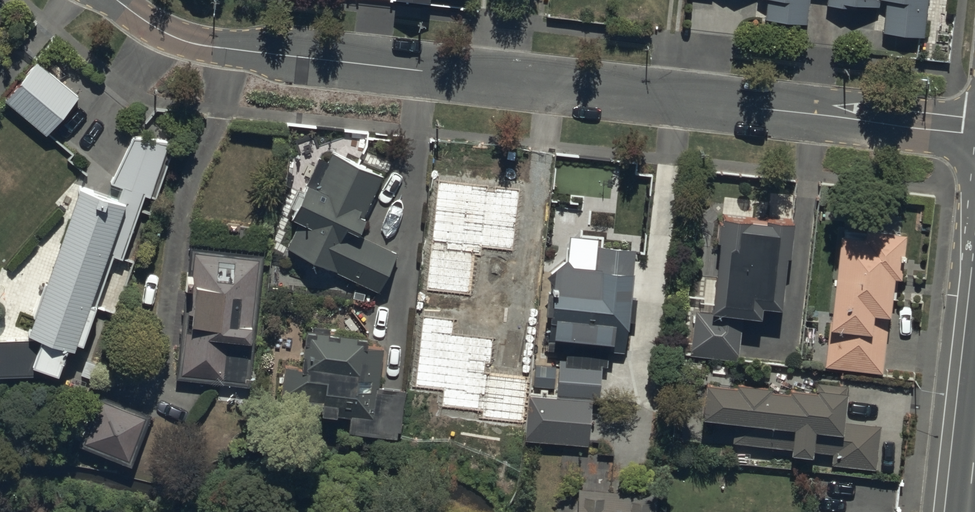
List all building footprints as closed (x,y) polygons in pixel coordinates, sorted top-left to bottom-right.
[(762,20),(806,23),(808,0),(763,0),(762,20)] [(925,0),(822,0),(822,1),(883,6),(881,32),(923,35),(925,0)] [(35,60),(3,99),(45,134),(78,95),(35,60)] [(116,197),(77,186),(44,285),(32,281),(22,311),(32,315),(25,337),(0,339),(0,375),(56,373),(67,346),(72,348),(75,341),(81,343),(95,304),(91,302),(109,253),(121,257),(143,194),(152,197),(164,139),(133,133),(109,182),(121,185),(116,197)] [(328,159),(319,155),(302,190),(298,188),(289,205),(293,207),(289,218),(297,222),(286,246),(377,291),(395,253),(357,235),(386,175),(332,149),(328,159)] [(788,219),(761,216),(761,218),(716,216),(708,310),(693,309),(690,354),(737,358),(740,314),(757,316),(758,305),(776,306),(780,253),(786,253),(788,219)] [(860,233),(836,231),(822,364),(880,370),(887,299),(892,299),(895,265),(898,266),(902,232),(861,227),(860,233)] [(512,333),(520,242),(449,236),(446,273),(453,274),(448,327),(512,333)] [(595,245),(594,264),(570,262),(562,255),(542,272),(549,282),(546,348),(564,349),(563,357),(556,357),(554,395),(598,397),(599,366),(605,366),(606,349),(622,350),(624,319),(633,319),(634,297),(626,297),(627,271),(631,271),(632,246),(595,245)] [(186,292),(175,378),(249,387),(263,274),(254,273),(256,257),(191,248),(186,292)] [(378,390),(381,348),(362,346),(363,340),(356,340),(356,334),(338,333),(338,336),(331,335),(331,330),(306,327),(305,342),(302,341),(300,365),(283,364),(280,406),(320,409),(320,416),(349,418),(347,433),(402,438),(406,392),(378,390)] [(523,405),(528,353),(502,351),(498,403),(523,405)] [(701,382),(699,415),(735,418),(733,443),(787,447),(787,452),(808,454),(808,451),(829,452),(828,464),(873,468),(877,424),(841,421),(844,385),(814,383),(814,390),(787,388),(787,390),(766,388),(766,383),(735,381),(735,385),(701,382)] [(572,511),(651,511),(652,495),(573,489),(572,511)]
